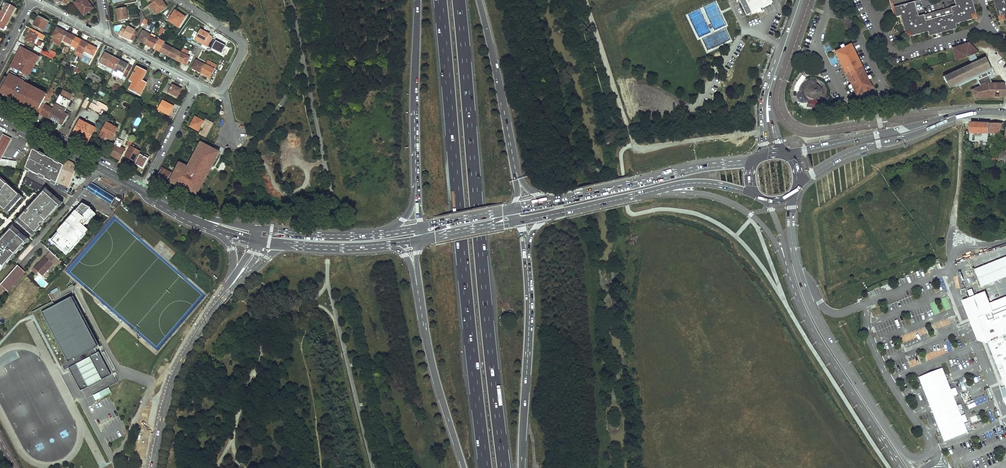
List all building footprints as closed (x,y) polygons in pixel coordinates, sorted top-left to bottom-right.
[(74,3),(83,15),(92,9),(86,0),(78,0),(74,3)] [(149,5),(156,14),(166,7),(162,0),(157,0),(152,3),(149,5)] [(747,15),(773,3),(771,0),(740,0),(747,15)] [(894,8),(897,18),(901,16),(905,33),(911,37),(928,32),(929,36),(957,29),(956,24),(973,20),(976,13),(972,0),(954,0),(956,6),(918,16),(914,2),(894,8)] [(989,1),(994,0),(998,17),(1005,20),(1005,0),(989,0),(989,1)] [(2,12),(11,16),(15,9),(6,4),(2,12)] [(117,10),(119,21),(127,19),(125,8),(117,10)] [(175,11),(168,21),(178,27),(184,17),(175,11)] [(2,12),(0,17),(0,29),(4,30),(11,16),(2,12)] [(37,18),(33,25),(44,31),(47,23),(37,18)] [(123,27),(119,34),(129,39),(134,30),(128,27),(126,29),(123,27)] [(63,40),(66,33),(57,28),(51,41),(60,46),(63,40)] [(209,33),(200,28),(194,40),(207,48),(208,47),(212,38),(213,37),(209,35),(209,33)] [(138,32),(134,30),(129,39),(133,41),(138,32)] [(145,44),(150,35),(143,32),(138,41),(145,44)] [(30,33),(25,41),(33,45),(37,36),(30,33)] [(66,33),(63,40),(71,44),(74,37),(66,33)] [(154,49),(158,39),(159,38),(150,34),(150,35),(145,44),(154,49)] [(71,44),(70,45),(77,48),(81,40),(74,37),(71,44)] [(215,40),(212,38),(208,47),(221,53),(225,46),(215,41),(215,40)] [(163,44),(164,43),(158,39),(154,49),(160,52),(163,44)] [(77,48),(75,51),(83,55),(84,52),(88,44),(81,40),(77,48)] [(88,44),(84,52),(92,56),(96,48),(88,44)] [(168,56),(172,49),(163,44),(160,52),(168,56)] [(869,87),(872,85),(851,44),(835,52),(855,93),(857,92),(838,53),(850,47),(869,87)] [(969,44),(952,49),(955,60),(962,59),(966,67),(942,78),(947,90),(953,87),(953,89),(975,78),(980,87),(972,91),(975,98),(1005,98),(1005,86),(1003,84),(997,84),(985,59),(969,44)] [(850,47),(838,53),(857,92),(855,93),(857,96),(873,88),(872,85),(869,87),(850,47)] [(43,101),(21,90),(38,57),(20,48),(0,86),(0,94),(36,113),(43,101)] [(176,61),(180,53),(172,49),(168,56),(176,61)] [(180,53),(176,61),(185,65),(189,58),(186,56),(188,51),(183,49),(180,53)] [(40,54),(53,60),(56,53),(50,50),(48,53),(42,50),(40,54)] [(106,67),(111,56),(104,53),(99,63),(106,67)] [(111,56),(106,67),(114,70),(119,60),(111,56)] [(132,67),(119,60),(114,70),(113,72),(122,77),(123,75),(126,77),(132,67)] [(201,73),(205,66),(196,61),(192,69),(201,73)] [(205,65),(214,70),(216,66),(207,61),(205,65)] [(210,78),(214,70),(205,65),(205,66),(201,73),(210,78)] [(132,82),(128,89),(140,96),(147,83),(142,81),(146,72),(136,67),(129,81),(132,82)] [(89,72),(86,77),(98,83),(101,78),(89,72)] [(167,84),(164,90),(177,97),(181,89),(172,85),(171,86),(167,84)] [(804,98),(807,97),(809,99),(812,100),(815,99),(818,98),(820,94),(820,91),(819,88),(817,86),(813,85),(810,85),(807,87),(806,89),(805,92),(805,94),(803,95),(804,98)] [(50,88),(42,104),(45,105),(47,102),(48,102),(54,90),(50,88)] [(72,96),(62,91),(60,96),(53,110),(52,110),(48,119),(62,126),(67,116),(64,114),(71,100),(70,100),(72,96)] [(162,101),(158,109),(169,115),(173,106),(162,101)] [(108,112),(110,108),(98,102),(96,106),(91,103),(89,108),(99,113),(101,108),(108,112)] [(48,119),(52,110),(46,106),(42,115),(48,119)] [(195,117),(190,127),(199,131),(203,124),(204,122),(195,117)] [(204,122),(203,124),(205,125),(202,132),(200,131),(198,134),(205,138),(213,123),(205,119),(204,122)] [(79,121),(72,134),(88,142),(95,129),(79,121)] [(97,135),(99,136),(105,124),(103,123),(97,135)] [(99,136),(99,137),(111,143),(118,129),(106,123),(105,124),(99,136)] [(990,134),(990,124),(971,123),(971,128),(970,133),(989,134),(990,134)] [(1002,125),(990,124),(990,134),(991,134),(991,139),(998,139),(998,134),(1000,134),(1000,136),(1003,136),(1005,123),(1002,123),(1002,125)] [(185,139),(184,141),(188,143),(193,134),(187,131),(184,135),(185,135),(184,139),(185,139)] [(970,141),(988,142),(989,134),(970,133),(970,141)] [(1,160),(7,148),(12,139),(3,134),(0,140),(0,159),(1,160)] [(120,149),(123,142),(123,141),(119,139),(117,138),(114,145),(115,146),(110,156),(120,161),(125,151),(120,149)] [(146,143),(143,148),(150,152),(153,146),(146,143)] [(219,153),(200,143),(197,150),(198,150),(194,159),(192,158),(189,165),(190,165),(188,169),(186,170),(181,167),(182,165),(178,163),(168,181),(197,196),(200,189),(199,188),(201,184),(202,185),(204,181),(203,180),(205,176),(206,177),(208,173),(207,172),(208,169),(210,170),(219,153)] [(121,166),(125,168),(129,159),(135,161),(140,152),(131,147),(121,166)] [(57,181),(64,166),(32,153),(24,172),(56,185),(57,183),(57,181)] [(141,155),(136,164),(143,168),(149,156),(145,154),(144,156),(141,155)] [(15,168),(16,162),(6,161),(6,160),(1,160),(0,160),(0,166),(15,168)] [(72,163),(66,160),(64,166),(57,181),(64,184),(69,187),(78,166),(72,163)] [(161,168),(156,178),(166,183),(171,173),(161,168)] [(40,191),(42,185),(25,178),(23,184),(40,191)] [(21,199),(17,196),(18,196),(14,193),(14,194),(11,191),(11,190),(5,185),(5,186),(1,183),(1,182),(0,181),(0,207),(5,211),(8,213),(21,199)] [(115,198),(96,187),(92,194),(111,205),(115,198)] [(20,220),(18,223),(32,235),(35,232),(38,229),(40,226),(41,226),(46,220),(45,220),(49,216),(59,205),(58,204),(61,201),(46,189),(43,192),(36,200),(36,201),(34,204),(33,204),(27,210),(28,211),(25,214),(25,213),(20,219),(20,220)] [(58,233),(51,240),(54,243),(53,243),(66,254),(81,236),(78,233),(95,214),(90,209),(82,204),(57,232),(58,233)] [(5,269),(5,268),(7,265),(8,265),(13,260),(12,259),(16,255),(16,256),(21,250),(20,249),(23,246),(24,247),(26,243),(29,240),(14,227),(11,231),(11,230),(6,236),(6,237),(4,240),(3,239),(0,243),(0,275),(5,269)] [(59,260),(51,253),(46,258),(45,258),(35,270),(43,277),(53,265),(55,267),(61,261),(59,260)] [(973,268),(980,285),(1005,275),(1005,255),(973,268)] [(17,267),(0,286),(0,287),(8,294),(25,275),(17,267)] [(992,310),(988,302),(984,290),(960,299),(967,316),(977,316),(987,340),(1005,387),(1001,388),(1000,385),(999,385),(1005,404),(1005,304),(992,310)] [(1005,304),(1005,295),(988,302),(992,310),(1005,304)] [(53,300),(32,311),(64,372),(69,369),(80,390),(87,386),(88,387),(102,380),(101,379),(110,375),(98,351),(96,353),(94,348),(99,346),(73,296),(55,305),(53,300)] [(967,316),(975,338),(984,341),(987,340),(977,316),(967,316)] [(929,339),(925,328),(900,336),(904,347),(929,339)] [(927,360),(953,351),(950,343),(924,352),(927,360)] [(911,367),(920,364),(918,357),(909,361),(911,367)] [(941,368),(917,377),(943,442),(967,433),(941,368)] [(95,401),(111,393),(109,388),(93,395),(95,401)] [(968,407),(987,402),(985,397),(966,402),(968,407)]
